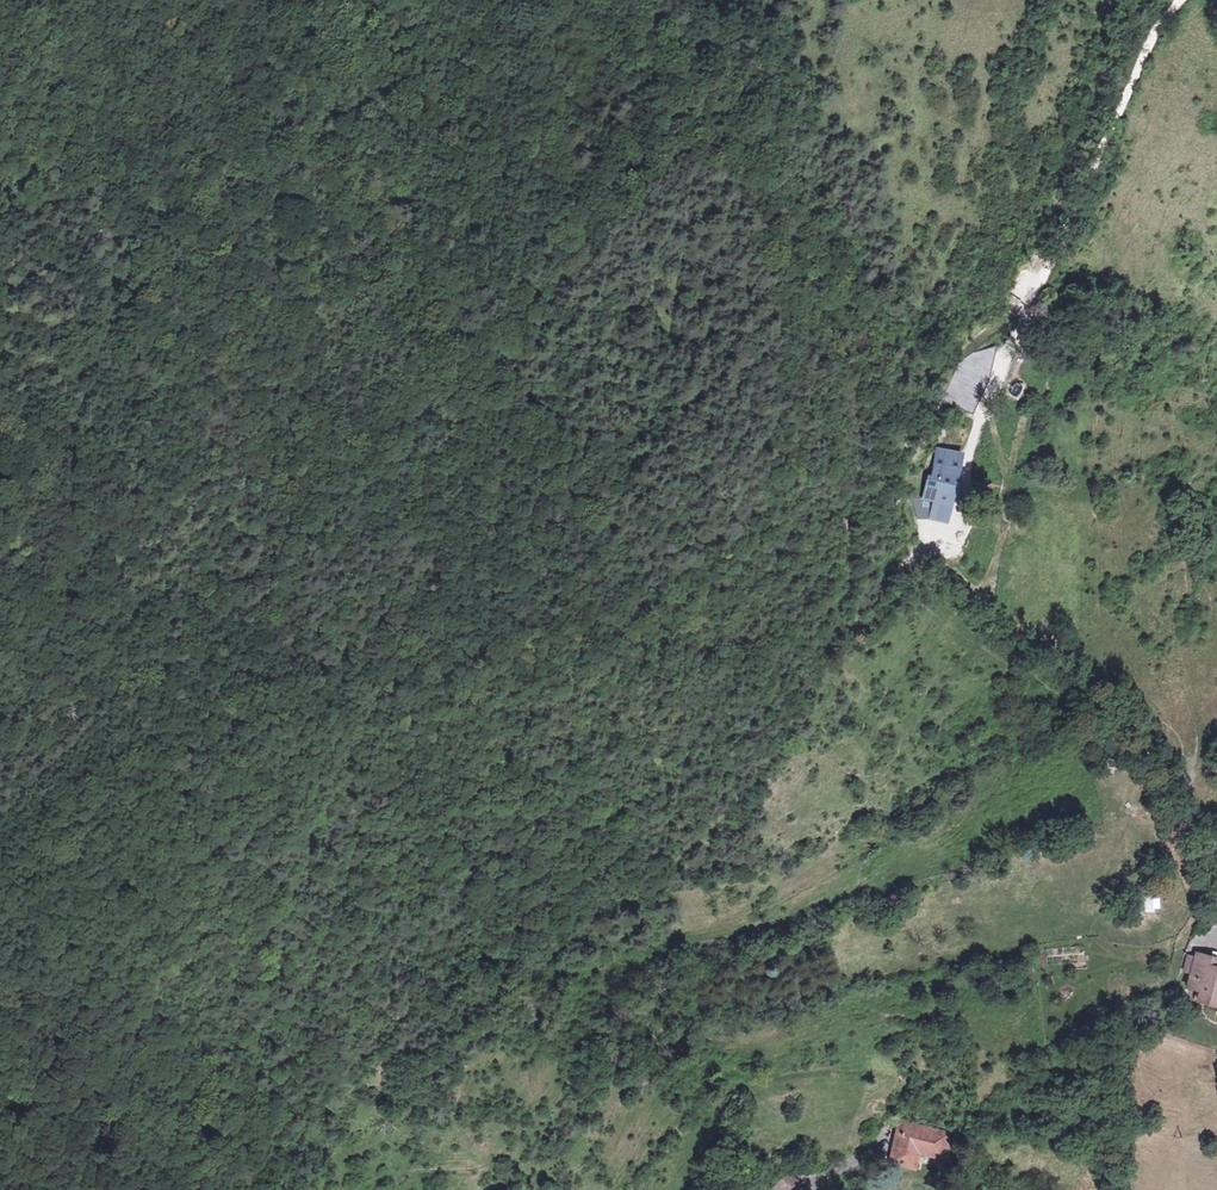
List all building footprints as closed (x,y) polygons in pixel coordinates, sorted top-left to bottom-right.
[(972,399),(971,401),(976,404),(981,395),(976,392),(990,371),(965,359),(949,385),(972,399)] [(972,399),(949,385),(943,399),(969,411),(971,401),(972,399)] [(933,505),(948,509),(957,475),(939,471),(935,485),(928,483),(925,496),(935,499),(933,505)] [(948,509),(933,505),(931,514),(946,517),(948,509)] [(1161,911),(1160,896),(1143,898),(1144,912),(1161,911)] [(1198,955),(1188,990),(1200,994),(1197,1002),(1216,1008),(1216,961),(1198,955)] [(951,1134),(903,1121),(891,1161),(909,1166),(913,1150),(921,1152),(952,1160),(956,1147),(948,1145),(951,1134)] [(909,1166),(917,1168),(921,1152),(913,1150),(909,1166)] [(777,1187),(780,1189),(783,1189),(785,1188),(787,1189),(790,1189),(799,1180),(790,1172),(777,1187)]
